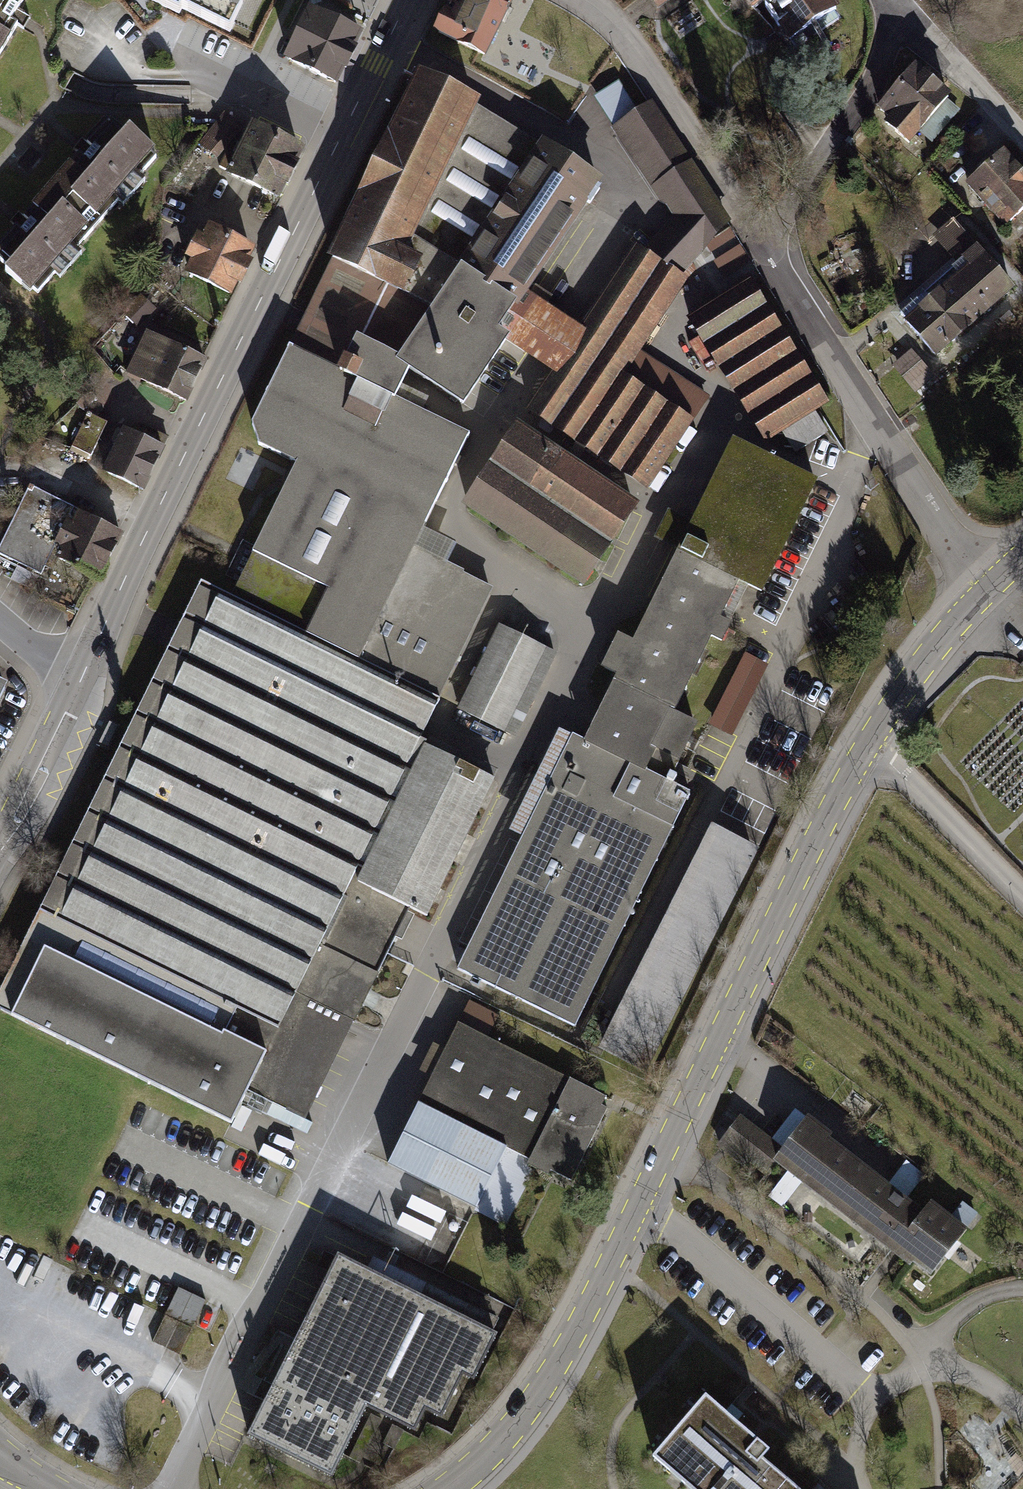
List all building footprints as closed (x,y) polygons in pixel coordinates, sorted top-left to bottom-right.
[(28,26),(46,0),(0,0),(0,69),(28,26)] [(224,29),(239,0),(165,0),(224,29)] [(439,38),(495,65),(525,2),(521,0),(458,0),(439,38)] [(755,10),(769,1),(797,45),(841,17),(831,0),(749,0),(755,10)] [(309,15),(287,56),(337,82),(359,41),(309,15)] [(914,71),(879,111),(890,120),(885,126),(907,145),(946,99),(914,71)] [(420,75),(281,371),(351,405),(359,390),(398,409),(399,405),(423,417),(430,404),(407,391),(411,380),(467,415),(512,350),(552,376),(582,330),(549,309),(554,300),(538,289),(607,186),(484,113),(484,110),(420,75)] [(599,110),(612,133),(651,105),(637,85),(599,110)] [(642,251),(684,279),(707,254),(730,230),(651,105),(612,133),(671,219),(642,251)] [(225,115),(200,146),(215,158),(240,127),(225,115)] [(0,248),(0,262),(37,295),(158,161),(114,121),(0,248)] [(256,131),(231,183),(276,204),(300,153),(256,131)] [(1003,228),(1022,211),(1022,181),(1002,158),(968,189),(1003,228)] [(910,325),(942,363),(1022,295),(1022,294),(960,219),(935,239),(967,277),(910,325)] [(189,274),(229,294),(251,249),(210,229),(204,242),(197,238),(187,259),(194,262),(189,274)] [(744,243),(714,257),(722,274),(752,259),(744,243)] [(528,416),(647,495),(711,399),(645,354),(691,283),(684,279),(642,251),(637,247),(582,330),(552,376),(528,416)] [(728,274),(734,284),(755,272),(749,262),(728,274)] [(690,323),(767,447),(785,436),(796,454),(829,433),(818,416),(831,408),(753,283),(690,323)] [(125,311),(135,324),(153,310),(143,297),(125,311)] [(151,335),(130,376),(185,402),(205,361),(151,335)] [(893,361),(914,390),(932,377),(911,348),(893,361)] [(0,988),(0,1015),(230,1128),(250,1089),(306,1117),(396,935),(401,938),(413,913),(428,920),(494,786),(491,785),(495,776),(423,740),(498,587),(450,564),(457,550),(424,534),(470,440),(423,417),(399,405),(398,409),(359,390),(351,405),(281,371),(252,429),(259,452),(295,469),(231,598),(201,583),(0,988)] [(86,410),(70,452),(94,462),(111,420),(86,410)] [(519,428),(464,511),(587,593),(642,510),(519,428)] [(128,429),(107,472),(141,489),(162,446),(128,429)] [(655,545),(680,557),(751,592),(766,599),(821,486),(734,443),(694,525),(670,514),(655,545)] [(94,580),(116,533),(74,513),(32,492),(29,499),(0,558),(0,561),(49,585),(59,563),(94,580)] [(619,681),(586,746),(649,777),(656,764),(677,775),(681,766),(688,769),(694,755),(689,753),(701,729),(679,718),(715,646),(725,651),(736,629),(732,627),(751,592),(680,557),(635,648),(621,641),(604,674),(619,681)] [(519,744),(562,660),(500,629),(457,713),(519,744)] [(717,723),(742,730),(763,657),(738,650),(717,723)] [(8,684),(0,681),(0,702),(8,684)] [(457,975),(577,1034),(694,798),(678,790),(680,785),(673,782),(671,787),(649,777),(586,746),(574,740),(573,740),(560,734),(510,836),(522,842),(457,975)] [(714,830),(603,1055),(651,1078),(762,854),(714,830)] [(433,1081),(390,1171),(477,1214),(508,1152),(530,1164),(528,1169),(550,1180),(552,1175),(573,1186),(608,1111),(603,1108),(607,1099),(488,1042),(499,1018),(470,1003),(446,1053),(433,1047),(420,1074),(433,1081)] [(777,1166),(786,1154),(741,1118),(718,1148),(763,1183),(777,1166)] [(786,1154),(777,1166),(795,1179),(871,1237),(932,1285),(972,1233),(935,1205),(928,1214),(908,1199),(925,1177),(906,1162),(889,1185),(809,1124),(786,1154)] [(339,1254),(248,1435),(331,1475),(367,1404),(416,1430),(427,1410),(445,1419),(465,1376),(473,1379),(499,1332),(493,1328),(499,1315),(374,1253),(367,1267),(339,1254)] [(179,1285),(154,1339),(181,1352),(207,1297),(179,1285)] [(761,1465),(770,1455),(705,1401),(652,1465),(681,1488),(791,1488),(761,1465)] [(364,1459),(380,1415),(367,1410),(350,1454),(364,1459)]
